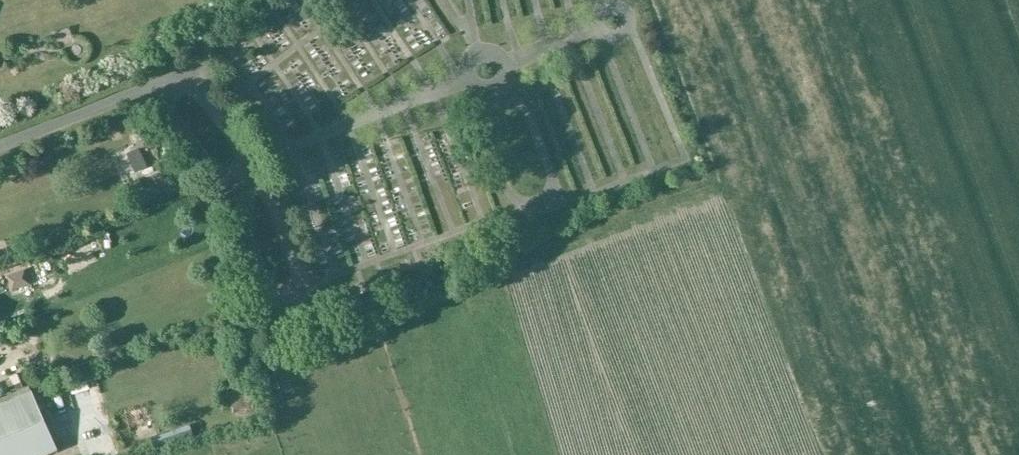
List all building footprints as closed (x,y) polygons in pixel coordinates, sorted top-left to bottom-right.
[(57,449),(31,390),(0,404),(0,454),(43,454),(57,449)]
